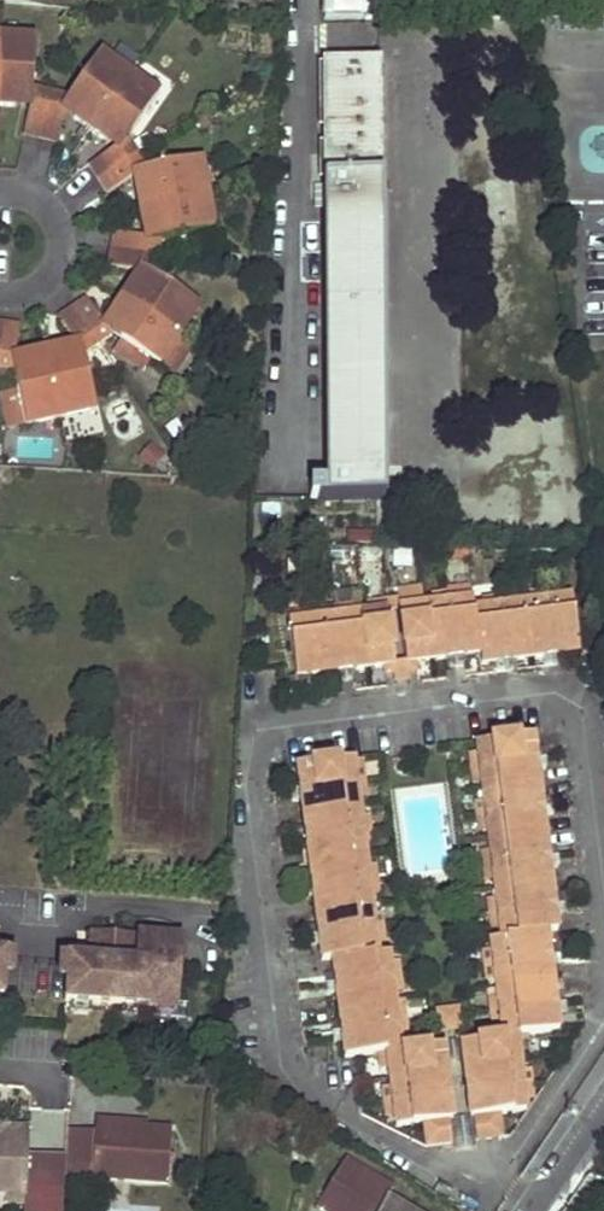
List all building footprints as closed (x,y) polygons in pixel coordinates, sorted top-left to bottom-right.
[(325,19),(398,19),(398,0),(382,0),(325,0),(325,19)] [(3,34),(0,80),(0,103),(18,104),(18,82),(39,73),(40,36),(3,34)] [(101,54),(82,82),(89,98),(76,116),(93,128),(131,76),(101,54)] [(380,61),(324,62),(327,498),(383,498),(380,61)] [(18,82),(18,104),(34,104),(37,91),(39,73),(18,82)] [(131,76),(93,128),(110,141),(123,123),(141,125),(161,97),(131,76)] [(82,82),(69,98),(67,109),(76,116),(89,98),(82,82)] [(53,95),(37,91),(34,104),(27,135),(43,139),(53,95)] [(69,98),(53,95),(43,139),(59,143),(67,109),(69,98)] [(123,123),(110,141),(116,145),(135,134),(141,125),(123,123)] [(116,145),(97,157),(107,174),(145,149),(135,134),(116,145)] [(145,149),(107,174),(114,186),(138,170),(147,165),(154,162),(145,149)] [(206,155),(165,162),(162,180),(141,183),(145,206),(213,193),(206,155)] [(147,165),(138,170),(141,183),(162,180),(165,162),(147,165)] [(213,193),(145,206),(148,225),(167,222),(177,236),(220,227),(213,193)] [(167,222),(148,225),(150,236),(165,238),(177,236),(167,222)] [(150,236),(128,231),(125,250),(169,259),(173,240),(165,238),(150,236)] [(169,259),(125,250),(122,265),(142,269),(166,274),(169,259)] [(142,269),(137,276),(158,289),(174,279),(166,274),(142,269)] [(137,276),(123,297),(178,334),(202,300),(174,279),(158,289),(137,276)] [(88,295),(73,306),(99,344),(115,333),(111,327),(107,321),(88,295)] [(123,297),(113,311),(127,324),(125,336),(159,361),(178,334),(123,297)] [(73,306),(59,316),(77,342),(85,353),(87,352),(99,344),(73,306)] [(113,311),(107,321),(111,327),(125,336),(127,324),(113,311)] [(5,324),(0,352),(0,369),(18,372),(23,351),(28,328),(5,324)] [(77,342),(67,344),(70,363),(89,367),(87,352),(85,353),(77,342)] [(67,344),(47,347),(62,418),(96,411),(89,367),(70,363),(67,344)] [(47,347),(30,350),(35,372),(20,384),(22,391),(4,395),(10,427),(28,424),(28,425),(62,418),(47,347)] [(30,350),(23,351),(18,372),(20,384),(35,372),(30,350)] [(381,552),(361,554),(362,574),(383,573),(381,552)] [(530,603),(557,599),(556,591),(529,595),(530,603)] [(432,607),(465,602),(464,594),(430,599),(432,607)] [(485,601),(486,610),(512,606),(510,597),(485,601)] [(413,610),(395,613),(404,669),(414,668),(446,663),(467,660),(483,658),(484,666),(498,665),(518,662),(540,659),(561,655),(576,654),(568,598),(557,599),(530,603),(512,606),(486,610),(476,611),(474,600),(465,602),(432,607),(413,610)] [(363,609),(365,617),(384,614),(392,671),(383,672),(384,682),(394,680),(395,693),(407,691),(405,679),(415,677),(414,668),(404,669),(395,613),(413,610),(411,602),(363,609)] [(318,624),(348,619),(347,611),(316,616),(318,624)] [(301,627),(285,629),(293,686),(302,684),(330,680),(351,678),(383,672),(392,671),(384,614),(365,617),(348,619),(318,624),(301,627)] [(285,629),(301,627),(300,619),(284,621),(285,629)] [(561,655),(540,659),(542,670),(563,667),(561,655)] [(467,660),(446,663),(447,672),(469,669),(467,660)] [(518,662),(498,665),(500,676),(520,673),(518,662)] [(351,678),(330,680),(332,689),(353,686),(351,678)] [(303,694),(302,684),(293,686),(280,688),(281,697),(303,694)] [(530,740),(476,748),(478,758),(482,787),(484,805),(489,834),(492,854),(496,883),(499,904),(503,934),(504,942),(492,944),(494,953),(498,983),(501,1001),(505,1031),(506,1042),(464,1049),(466,1064),(474,1122),(478,1122),(481,1144),(506,1141),(503,1118),(530,1114),(528,1101),(525,1076),(521,1055),(519,1040),(529,1039),(562,1034),(560,1020),(557,1000),(552,970),(549,950),(547,936),(558,934),(557,922),(554,900),(549,872),(547,852),(542,823),(539,803),(536,775),(532,754),(530,740)] [(532,754),(536,775),(545,773),(542,753),(532,754)] [(482,787),(478,758),(467,759),(472,788),(482,787)] [(353,765),(297,774),(300,789),(303,809),(307,836),(310,855),(314,886),(317,905),(321,934),(324,955),(326,967),(336,966),(338,981),(341,1001),(346,1031),(348,1051),(350,1065),(384,1060),(392,1059),(394,1073),(397,1094),(401,1121),(402,1133),(429,1128),(432,1151),(456,1147),(453,1125),(457,1125),(448,1067),(446,1051),(405,1057),(404,1047),(399,1016),(397,997),(393,967),(391,958),(381,959),(380,952),(375,922),(372,901),(368,872),(365,851),(361,823),(359,804),(354,775),(353,765)] [(363,774),(354,775),(359,804),(368,803),(363,774)] [(303,809),(300,789),(289,790),(292,810),(303,809)] [(539,803),(542,823),(552,822),(549,801),(539,803)] [(489,834),(484,805),(474,806),(478,836),(489,834)] [(370,821),(361,823),(365,851),(375,849),(370,821)] [(310,855),(307,836),(296,838),(299,857),(310,855)] [(547,852),(549,872),(559,870),(556,851),(547,852)] [(496,883),(492,854),(481,856),(485,884),(496,883)] [(378,871),(368,872),(372,901),(382,899),(378,871)] [(317,905),(314,886),(303,888),(306,907),(317,905)] [(554,900),(557,922),(566,920),(563,899),(554,900)] [(503,934),(499,904),(489,905),(493,934),(503,934)] [(385,921),(375,922),(380,952),(389,950),(385,921)] [(178,1010),(183,938),(93,931),(92,944),(89,944),(88,958),(91,958),(91,965),(68,964),(65,1002),(178,1010)] [(324,955),(321,934),(310,935),(313,957),(324,955)] [(549,950),(552,970),(562,969),(559,949),(549,950)] [(498,983),(494,953),(484,955),(488,984),(498,983)] [(401,966),(393,967),(397,997),(405,996),(401,966)] [(341,1001),(338,981),(328,982),(332,1003),(341,1001)] [(557,1000),(560,1020),(569,1019),(567,999),(557,1000)] [(505,1031),(501,1001),(491,1003),(495,1033),(505,1031)] [(462,1011),(438,1015),(441,1039),(465,1036),(462,1011)] [(408,1014),(399,1016),(404,1047),(413,1045),(408,1014)] [(348,1051),(346,1031),(336,1032),(339,1053),(348,1051)] [(531,1054),(529,1039),(519,1040),(521,1055),(531,1054)] [(464,1049),(446,1051),(448,1067),(466,1064),(464,1049)] [(386,1075),(394,1073),(392,1059),(384,1060),(386,1075)] [(525,1076),(528,1101),(537,1100),(534,1075),(525,1076)] [(401,1121),(397,1094),(389,1096),(392,1122),(401,1121)] [(119,1120),(99,1119),(98,1131),(95,1176),(95,1178),(172,1183),(174,1132),(147,1131),(147,1134),(118,1133),(119,1120)] [(147,1121),(119,1120),(118,1133),(147,1134),(147,1131),(147,1121)] [(457,1125),(453,1125),(456,1147),(457,1155),(482,1151),(481,1144),(478,1122),(474,1122),(457,1125)] [(30,1134),(31,1128),(0,1126),(0,1137),(7,1138),(8,1133),(30,1134)] [(95,1176),(98,1131),(71,1129),(68,1174),(95,1176)] [(5,1202),(26,1203),(29,1154),(30,1134),(8,1133),(7,1138),(0,1137),(0,1192),(6,1193),(5,1202)] [(67,1157),(29,1154),(26,1203),(26,1210),(39,1210),(40,1202),(63,1204),(67,1157)] [(387,1196),(393,1185),(370,1171),(346,1156),(317,1202),(332,1210),(411,1210),(387,1196)] [(40,1202),(39,1210),(62,1210),(63,1204),(40,1202)]
